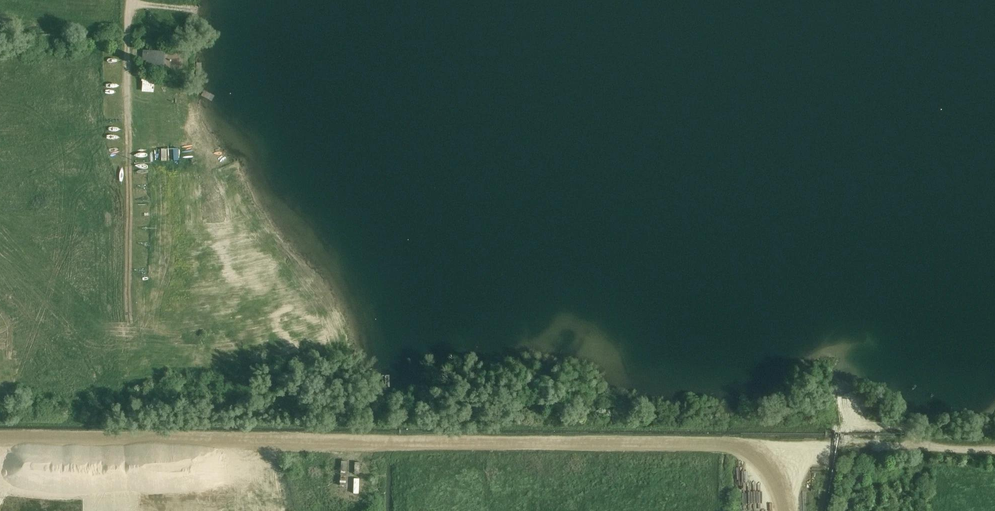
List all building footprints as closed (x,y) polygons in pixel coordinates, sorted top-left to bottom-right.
[(164,53),(145,51),(144,58),(148,59),(148,68),(163,69),(164,53)] [(144,76),(144,91),(155,92),(156,77),(144,76)] [(164,148),(162,161),(173,163),(174,150),(164,148)]
